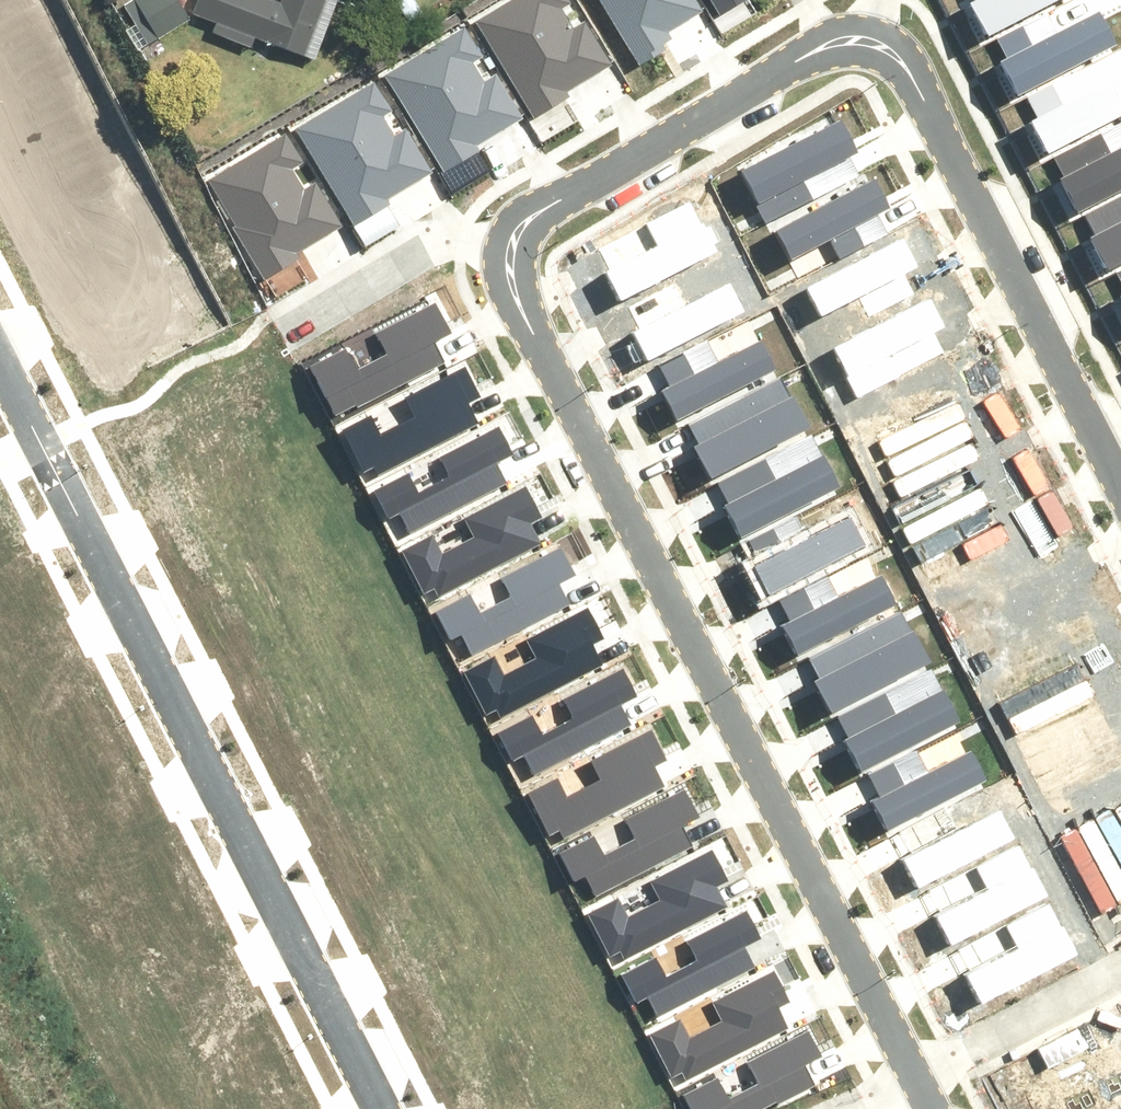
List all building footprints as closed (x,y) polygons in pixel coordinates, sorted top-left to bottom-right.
[(157,43),(189,25),(175,0),(132,0),(157,43)] [(266,0),(197,0),(191,14),(216,24),(211,37),(250,52),(254,41),(312,64),(336,0),(281,0),(279,5),(266,0)] [(531,125),(577,99),(570,86),(613,62),(592,26),(577,34),(564,10),(582,0),(503,0),(470,19),(531,125)] [(637,66),(674,44),(666,31),(703,9),(698,0),(597,0),(637,66)] [(718,25),(759,2),(757,0),(704,0),(718,25)] [(988,36),(1058,0),(976,0),(976,1),(971,3),(988,36)] [(997,38),(1007,57),(999,61),(1017,96),(1120,44),(1101,7),(1055,31),(1046,13),(997,38)] [(374,74),(434,180),(480,154),(473,142),(516,118),(495,81),(481,89),(467,66),(486,55),(467,21),(374,74)] [(1039,114),(1031,118),(1048,152),(1120,115),(1120,70),(1087,87),(1078,70),(1029,95),(1039,114)] [(277,130),(338,235),(384,209),(377,197),(420,173),(399,137),(384,145),(371,121),(390,110),(371,77),(277,130)] [(735,168),(758,213),(802,191),(794,175),(854,145),(839,115),(735,168)] [(1066,175),(1058,179),(1076,214),(1120,191),(1120,145),(1114,148),(1105,131),(1056,156),(1066,175)] [(185,185),(246,291),(292,265),(285,253),(327,229),(307,192),(292,200),(279,176),(297,166),(278,132),(185,185)] [(802,191),(758,213),(785,267),(818,249),(813,240),(882,203),(866,173),(809,204),(802,191)] [(1108,273),(1120,266),(1120,196),(1083,217),(1093,234),(1088,236),(1108,273)] [(599,246),(624,295),(718,248),(693,199),(599,246)] [(803,288),(818,319),(863,297),(871,313),(912,294),(902,274),(918,267),(905,239),(803,288)] [(624,305),(633,322),(629,325),(647,360),(745,310),(729,278),(683,302),(672,280),(624,305)] [(832,350),(856,396),(944,350),(935,334),(947,328),(931,298),(832,350)] [(300,376),(318,410),(331,404),(336,414),(429,367),(422,353),(443,343),(427,312),(363,344),(374,365),(338,383),(327,362),(300,376)] [(655,364),(664,381),(659,384),(678,419),(776,369),(759,337),(714,361),(703,339),(655,364)] [(336,434),(354,469),(367,462),(372,473),(465,426),(458,412),(479,401),(463,370),(399,403),(409,423),(373,442),(363,421),(336,434)] [(693,444),(709,476),(808,427),(782,375),(689,422),(698,441),(693,444)] [(370,493),(388,527),(401,521),(406,532),(499,484),(492,470),(513,460),(497,429),(433,462),(444,482),(408,500),(397,479),(370,493)] [(718,485),(728,502),(723,504),(742,540),(839,489),(823,458),(777,482),(766,460),(718,485)] [(401,555),(419,590),(431,583),(437,594),(530,546),(523,533),(544,522),(528,491),(464,524),(474,544),(438,563),(427,541),(401,555)] [(744,540),(753,557),(749,560),(767,596),(865,545),(849,513),(803,537),(792,515),(744,540)] [(436,607),(454,642),(467,635),(472,646),(565,598),(558,585),(579,574),(563,543),(499,576),(509,596),(474,615),(463,593),(436,607)] [(778,598),(787,615),(783,618),(801,653),(899,602),(883,571),(837,595),(826,573),(778,598)] [(466,669),(484,704),(497,697),(502,708),(595,660),(588,647),(609,636),(593,605),(529,638),(539,658),(504,676),(493,655),(466,669)] [(815,680),(832,713),(930,663),(904,612),(811,658),(821,677),(815,680)] [(497,734),(515,769),(528,763),(533,773),(626,726),(619,712),(640,702),(624,671),(560,703),(571,724),(535,742),(524,721),(497,734)] [(839,718),(848,736),(843,738),(862,774),(960,723),(943,692),(898,715),(887,693),(839,718)] [(526,797),(544,832),(557,825),(563,836),(655,788),(648,775),(669,764),(653,733),(589,766),(600,786),(564,804),(553,783),(526,797)] [(867,777),(876,794),(871,797),(890,833),(988,782),(971,750),(926,774),(915,752),(867,777)] [(558,854),(576,889),(589,882),(594,893),(687,845),(680,832),(701,821),(685,790),(621,823),(632,843),(596,862),(585,840),(558,854)] [(898,837),(907,855),(902,857),(921,893),(1019,842),(1002,811),(957,835),(945,813),(898,837)] [(991,888),(936,917),(951,946),(1046,895),(1021,848),(981,870),(991,888)] [(606,903),(584,914),(605,955),(618,949),(622,957),(713,911),(704,893),(720,884),(707,858),(639,892),(646,904),(615,920),(606,903)] [(1016,948),(961,978),(976,1006),(1071,955),(1045,908),(1006,930),(1016,948)] [(624,976),(642,1011),(655,1004),(660,1015),(753,967),(746,954),(767,943),(751,912),(687,945),(698,965),(662,984),(651,963),(624,976)] [(651,1039),(668,1073),(681,1067),(687,1077),(780,1030),(773,1016),(793,1006),(777,975),(713,1007),(724,1028),(688,1046),(677,1025),(651,1039)] [(673,1097),(680,1108),(764,1108),(806,1087),(798,1071),(812,1063),(796,1033),(729,1069),(738,1086),(716,1098),(706,1080),(673,1097)]
